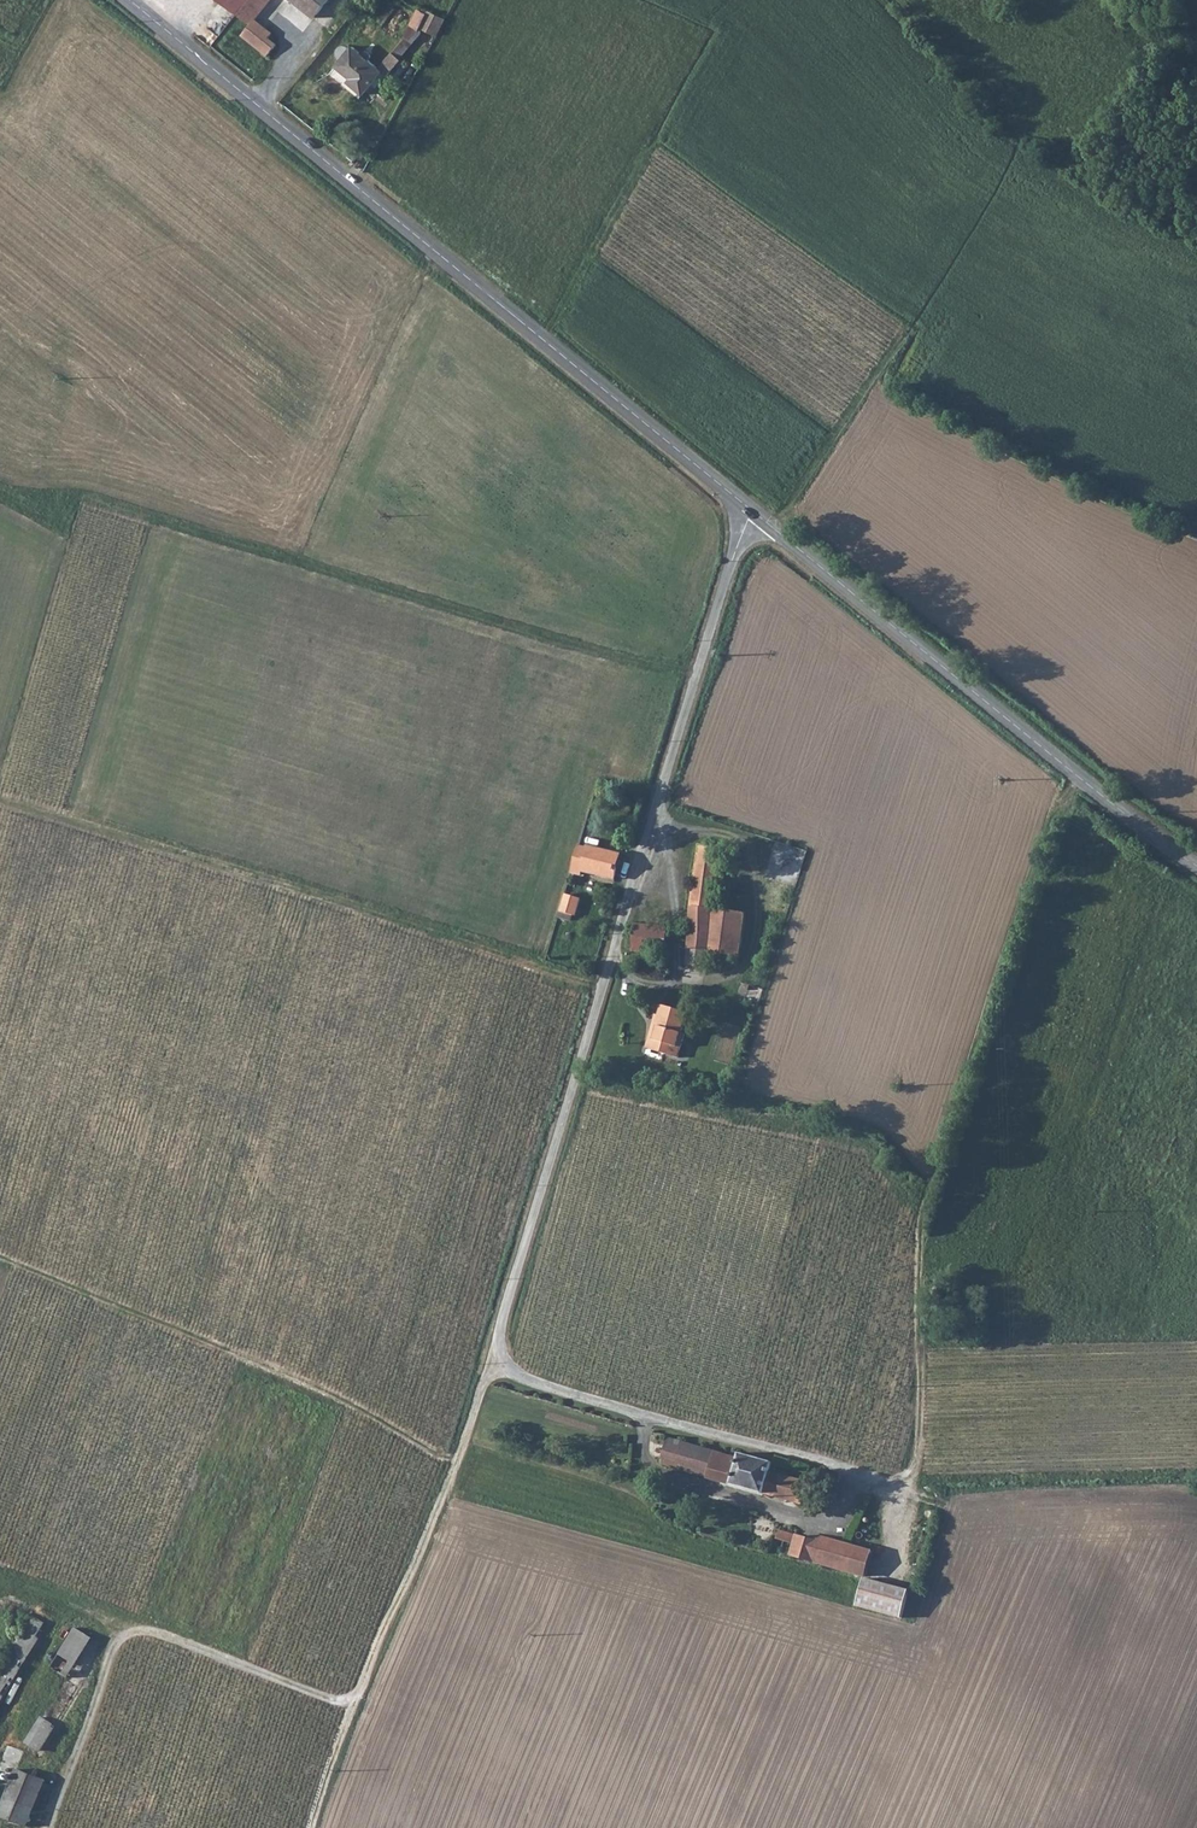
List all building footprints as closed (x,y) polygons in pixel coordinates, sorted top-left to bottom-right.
[(235,11),(245,0),(221,0),(235,11)] [(235,11),(250,23),(252,23),(255,19),(271,0),(245,0),(235,11)] [(313,16),(326,0),(294,0),(313,16)] [(276,43),(265,34),(252,23),(250,23),(240,35),(265,56),(276,43)] [(391,48),(400,55),(414,36),(407,30),(391,48)] [(360,95),(379,71),(351,48),(344,54),(336,51),(333,52),(331,55),(331,59),(338,64),(335,69),(351,82),(349,86),(360,95)] [(589,849),(587,848),(580,873),(591,876),(592,874),(618,881),(625,857),(596,848),(592,850),(589,849)] [(714,952),(720,909),(725,876),(702,874),(692,958),(711,961),(715,958),(714,952)] [(580,921),(585,904),(573,900),(568,917),(580,921)] [(720,909),(714,952),(747,955),(751,914),(720,909)] [(636,950),(669,951),(668,922),(637,922),(636,950)] [(688,1027),(693,1006),(669,1000),(663,1018),(667,1020),(665,1028),(658,1026),(653,1042),(686,1052),(693,1028),(688,1027)] [(929,1243),(936,1241),(934,1226),(928,1227),(929,1243)] [(739,1452),(737,1458),(670,1438),(662,1464),(805,1506),(812,1483),(776,1473),(778,1464),(739,1452)] [(827,1565),(828,1561),(833,1542),(790,1530),(788,1539),(804,1544),(801,1557),(808,1559),(827,1565)] [(843,1544),(833,1542),(828,1561),(839,1564),(843,1544)] [(858,1605),(904,1618),(912,1588),(866,1575),(858,1605)] [(0,1664),(0,1693),(48,1615),(36,1608),(0,1664)] [(50,1657),(68,1668),(93,1627),(75,1617),(50,1657)] [(23,1733),(42,1744),(82,1679),(64,1668),(23,1733)] [(43,1775),(16,1764),(0,1803),(0,1812),(24,1822),(43,1775)]
